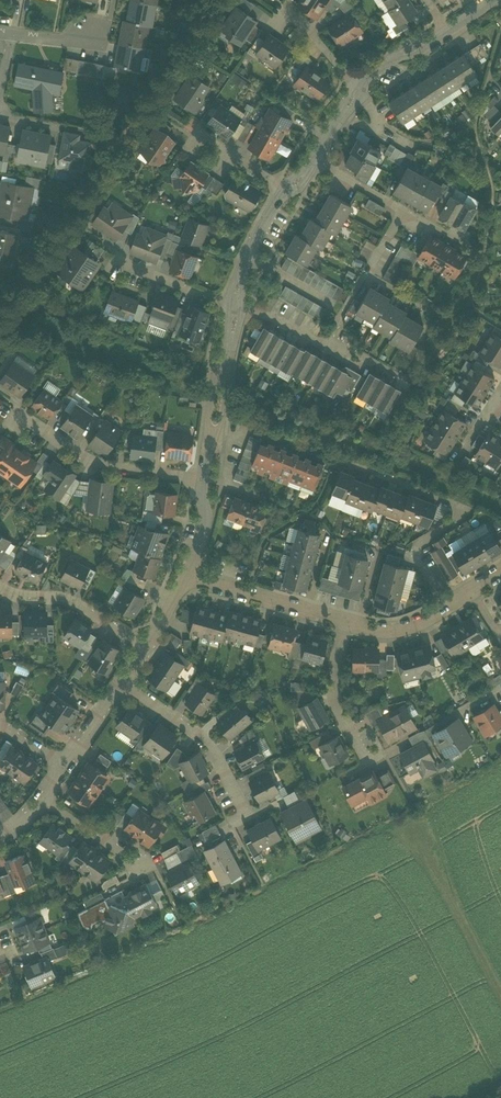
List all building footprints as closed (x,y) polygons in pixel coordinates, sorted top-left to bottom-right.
[(158,5),(133,0),(132,0),(128,22),(150,26),(153,27),(158,5)] [(239,4),(250,11),(255,4),(248,0),(242,0),(239,4)] [(316,18),(323,8),(329,0),(302,0),(298,5),(316,18)] [(337,8),(342,3),(337,0),(329,0),(323,8),(331,13),(337,8)] [(390,9),(404,0),(384,0),(390,9)] [(409,0),(404,0),(390,9),(389,10),(398,23),(398,24),(405,19),(416,12),(409,0)] [(354,11),(342,3),(337,8),(348,15),(351,13),(354,11)] [(252,26),(254,23),(247,19),(249,16),(250,15),(236,6),(236,7),(237,8),(222,30),(221,29),(220,29),(229,35),(228,37),(239,45),(242,41),(244,42),(245,41),(243,40),(245,36),(252,26)] [(237,8),(236,7),(221,29),(222,30),(237,8)] [(334,35),(341,46),(362,32),(351,13),(348,15),(329,28),(330,29),(329,31),(332,35),(334,35)] [(392,27),(397,35),(410,26),(405,19),(398,24),(398,23),(392,27)] [(146,48),(150,26),(128,22),(125,21),(121,43),(146,48)] [(246,39),(253,44),(258,35),(262,30),(255,25),(254,27),(252,26),(245,36),(247,37),(246,39)] [(266,40),(258,35),(253,44),(247,52),(255,57),(257,54),(257,53),(266,40)] [(257,54),(276,66),(288,48),(269,35),(266,40),(257,53),(257,54)] [(141,71),(146,48),(121,43),(116,66),(141,71)] [(480,43),(475,47),(482,58),(488,54),(480,43)] [(475,47),(469,50),(477,61),(482,58),(475,47)] [(471,65),(477,61),(469,50),(464,54),(471,65)] [(293,62),(304,70),(307,65),(307,66),(311,59),(300,51),(293,62)] [(464,53),(454,59),(468,80),(477,74),(471,65),(464,54),(464,53)] [(64,70),(76,73),(79,60),(66,57),(64,70)] [(454,59),(445,65),(458,86),(468,80),(454,59)] [(76,73),(83,74),(86,61),(79,60),(76,73)] [(83,74),(103,78),(105,65),(86,61),(83,74)] [(33,99),(34,112),(52,112),(52,93),(59,95),(59,94),(56,93),(57,84),(61,85),(63,73),(48,70),(48,73),(39,71),(39,69),(18,65),(14,87),(33,90),(39,91),(39,99),(33,99)] [(112,66),(105,65),(103,78),(109,79),(112,66)] [(294,84),(317,100),(330,81),(307,66),(307,65),(304,70),(294,84)] [(445,65),(436,71),(449,92),(458,86),(445,65)] [(436,71),(427,77),(440,98),(449,92),(436,71)] [(175,98),(192,110),(199,100),(208,87),(191,75),(175,98)] [(427,77),(417,83),(431,104),(440,98),(427,77)] [(417,83),(408,89),(422,110),(431,104),(417,83)] [(408,89),(399,95),(413,116),(422,110),(408,89)] [(403,122),(413,116),(399,95),(389,102),(403,122)] [(486,105),(490,109),(494,105),(499,100),(495,95),(486,105)] [(202,102),(199,100),(192,110),(195,112),(202,102)] [(274,106),(291,117),(295,111),(279,100),(274,106)] [(206,123),(228,138),(230,135),(239,123),(241,119),(219,104),(206,123)] [(498,109),(494,105),(490,109),(485,114),(490,118),(498,109)] [(268,120),(262,130),(280,140),(291,120),(270,108),(265,118),(268,120)] [(241,119),(239,123),(245,126),(247,121),(253,112),(247,109),(241,119)] [(498,109),(490,118),(494,123),(500,116),(500,112),(498,109)] [(172,119),(183,126),(186,121),(176,113),(172,119)] [(184,126),(191,131),(200,120),(193,114),(184,126)] [(256,126),(261,129),(262,130),(268,120),(265,118),(262,116),(256,126)] [(500,135),(500,134),(500,116),(494,123),(491,127),(500,135)] [(154,129),(166,136),(166,135),(171,127),(160,120),(154,129)] [(254,125),(247,121),(245,126),(237,139),(244,143),(254,125)] [(237,139),(245,126),(239,123),(230,135),(237,139)] [(5,154),(7,143),(10,127),(0,125),(0,153),(4,153),(5,154)] [(142,152),(159,164),(174,142),(170,139),(167,140),(166,136),(154,129),(146,141),(148,143),(142,152)] [(269,159),(280,140),(262,130),(261,129),(256,138),(255,137),(251,145),(261,150),(259,154),(269,159)] [(359,139),(366,143),(370,137),(365,134),(366,132),(361,129),(356,137),(359,139)] [(32,163),(45,166),(46,162),(49,143),(51,135),(23,130),(18,153),(33,156),(32,163)] [(90,147),(100,149),(111,134),(93,130),(91,143),(90,147)] [(71,167),(82,170),(83,163),(89,164),(94,158),(89,154),(90,147),(91,143),(78,141),(79,135),(65,132),(60,158),(72,161),(71,167)] [(351,152),(353,153),(353,152),(373,164),(381,151),(366,143),(359,139),(354,147),(355,147),(352,152),(352,151),(351,152)] [(280,142),(276,150),(288,155),(291,147),(280,142)] [(3,160),(10,162),(13,144),(7,143),(5,154),(4,153),(3,160)] [(46,162),(52,163),(56,145),(49,143),(46,162)] [(386,149),(392,153),(395,147),(390,144),(388,147),(386,149)] [(389,159),(394,162),(401,150),(395,147),(392,153),(389,159)] [(394,162),(400,165),(401,163),(407,154),(401,150),(394,162)] [(407,154),(401,163),(407,166),(414,155),(408,151),(407,154)] [(375,165),(373,164),(353,152),(353,153),(352,153),(353,154),(351,158),(350,158),(346,165),(358,171),(368,177),(375,165)] [(17,160),(32,163),(33,156),(18,153),(17,160)] [(181,187),(182,194),(189,192),(189,191),(197,190),(200,186),(208,174),(191,162),(184,172),(187,174),(184,177),(180,178),(181,187)] [(408,167),(407,166),(401,163),(400,165),(401,165),(395,175),(401,178),(407,167),(408,168),(408,167)] [(430,180),(408,168),(407,167),(401,178),(393,191),(403,197),(409,201),(409,200),(418,205),(428,210),(436,195),(441,186),(430,180)] [(355,177),(368,184),(371,178),(368,177),(358,171),(355,177)] [(200,186),(206,190),(214,178),(208,174),(200,186)] [(34,188),(39,189),(40,179),(26,177),(25,186),(34,187),(34,188)] [(245,206),(246,210),(251,209),(251,208),(255,200),(257,199),(257,198),(259,194),(260,194),(258,189),(257,189),(249,184),(248,181),(246,182),(239,178),(239,177),(234,178),(234,180),(230,185),(229,186),(229,187),(226,193),(225,194),(226,199),(227,198),(234,203),(235,204),(238,203),(245,206)] [(225,185),(214,178),(206,190),(217,197),(225,185)] [(0,193),(0,198),(31,204),(34,188),(34,187),(25,186),(3,181),(2,188),(1,188),(0,193)] [(436,195),(442,198),(447,190),(450,186),(443,182),(441,186),(436,195)] [(454,194),(447,190),(442,198),(440,201),(446,204),(447,205),(452,196),(454,194)] [(331,194),(326,203),(346,215),(351,206),(331,194)] [(452,224),(452,223),(464,203),(452,196),(447,205),(446,204),(445,206),(446,207),(439,218),(451,225),(452,224)] [(31,204),(0,198),(0,215),(18,219),(28,221),(28,220),(31,204)] [(365,206),(380,215),(385,207),(369,199),(365,206)] [(464,201),(464,203),(452,223),(464,230),(476,208),(464,201)] [(326,203),(320,212),(341,224),(346,215),(326,203)] [(106,232),(117,239),(123,229),(132,216),(118,206),(113,214),(104,207),(93,223),(106,233),(106,232)] [(320,212),(315,221),(331,231),(336,233),(341,224),(320,212)] [(123,229),(131,234),(139,217),(133,213),(132,216),(123,229)] [(187,239),(201,245),(208,226),(189,218),(182,237),(187,239)] [(17,228),(30,231),(32,221),(28,220),(28,221),(18,219),(16,228),(17,228)] [(311,219),(306,228),(326,240),(331,231),(315,221),(311,219)] [(306,228),(301,237),(317,246),(321,249),(326,240),(306,228)] [(131,252),(156,262),(158,258),(166,237),(167,235),(153,229),(149,238),(138,234),(131,252)] [(10,265),(16,234),(0,231),(0,263),(10,265)] [(172,240),(171,240),(183,245),(184,245),(187,239),(182,237),(174,234),(172,240)] [(297,235),(291,244),(312,255),(317,246),(301,237),(297,235)] [(424,260),(430,263),(442,242),(430,236),(420,254),(418,257),(419,257),(420,256),(424,259),(424,260)] [(164,260),(167,253),(171,240),(172,240),(166,237),(158,258),(164,260)] [(180,251),(183,245),(171,240),(167,253),(175,256),(177,250),(180,251)] [(84,253),(96,262),(104,250),(92,242),(84,253)] [(455,250),(442,242),(430,263),(431,264),(431,263),(437,266),(436,267),(442,270),(455,250)] [(306,265),(312,255),(291,244),(286,253),(306,265)] [(402,244),(399,249),(410,256),(413,250),(402,244)] [(74,283),(82,288),(95,270),(91,268),(96,262),(84,253),(75,247),(58,272),(66,277),(67,274),(76,281),(74,283)] [(407,262),(410,256),(399,249),(395,255),(407,262)] [(170,269),(190,277),(197,257),(180,251),(177,250),(175,256),(170,269)] [(413,250),(410,256),(407,262),(413,266),(418,257),(420,254),(413,250)] [(467,256),(455,250),(442,270),(449,274),(449,273),(454,276),(454,277),(455,277),(467,256)] [(394,284),(407,262),(395,255),(383,277),(394,284)] [(282,268),(287,271),(293,259),(288,257),(282,268)] [(287,271),(292,274),(299,263),(293,259),(287,271)] [(292,274),(298,277),(305,266),(299,263),(292,274)] [(298,277),(304,281),(310,269),(305,266),(298,277)] [(304,281),(310,284),(316,272),(310,269),(304,281)] [(310,284),(315,287),(322,276),(316,272),(310,284)] [(66,277),(74,283),(76,281),(67,274),(66,277)] [(315,287),(321,290),(327,279),(322,276),(315,287)] [(321,290),(327,294),(333,282),(327,279),(321,290)] [(327,294),(332,297),(339,286),(333,282),(327,294)] [(279,297),(285,300),(291,289),(286,285),(279,297)] [(345,289),(339,286),(332,297),(338,300),(345,289)] [(357,312),(375,322),(388,301),(390,298),(370,287),(361,302),(356,311),(357,312)] [(285,300),(290,303),(297,292),(291,289),(285,300)] [(105,312),(110,314),(117,316),(130,321),(131,319),(137,303),(138,301),(113,291),(105,312)] [(290,303),(296,306),(303,295),(297,292),(290,303)] [(151,314),(171,321),(176,306),(178,301),(159,293),(151,314)] [(296,306),(302,310),(308,298),(303,295),(296,306)] [(302,310),(307,313),(314,302),(308,298),(302,310)] [(349,310),(355,314),(357,312),(356,311),(361,302),(356,299),(349,310)] [(373,325),(392,336),(405,315),(407,312),(388,301),(375,322),(373,325)] [(307,313),(313,316),(320,305),(314,302),(307,313)] [(131,319),(141,322),(147,306),(137,303),(131,319)] [(313,316),(318,319),(325,308),(320,305),(313,316)] [(174,331),(175,327),(181,312),(182,308),(176,306),(171,321),(167,329),(174,331)] [(190,336),(197,339),(200,331),(202,332),(209,313),(193,307),(190,315),(187,314),(182,329),(180,334),(189,337),(190,336)] [(331,311),(325,308),(318,319),(324,322),(331,311)] [(187,314),(181,312),(175,327),(182,329),(187,314)] [(151,314),(148,322),(149,323),(166,329),(167,329),(171,321),(151,314)] [(424,326),(405,315),(392,336),(390,339),(409,350),(410,350),(413,345),(424,326)] [(149,323),(146,330),(163,337),(166,329),(149,323)] [(500,337),(500,330),(495,326),(492,332),(500,337)] [(250,350),(260,356),(274,333),(273,333),(273,334),(268,331),(269,330),(263,327),(250,350)] [(486,342),(500,352),(500,337),(492,332),(486,342)] [(260,356),(271,362),(284,339),(283,339),(279,337),(279,336),(274,333),(260,356)] [(271,362),(281,368),(294,345),(294,344),(293,345),(289,343),(290,342),(284,339),(271,362)] [(486,342),(479,353),(490,360),(500,366),(500,352),(486,342)] [(292,374),(293,372),(292,372),(305,351),(304,350),(303,351),(299,349),(300,348),(294,345),(281,368),(292,374)] [(406,356),(412,359),(419,348),(413,345),(410,350),(409,350),(406,356)] [(293,372),(303,378),(316,355),(315,354),(315,355),(311,353),(311,352),(305,349),(304,350),(305,351),(292,372),(293,372)] [(486,365),(490,360),(479,353),(473,349),(470,355),(486,365)] [(303,378),(313,383),(326,360),(325,361),(321,359),(321,358),(316,355),(303,378)] [(313,383),(323,389),(336,366),(335,367),(331,365),(332,364),(326,360),(313,383)] [(20,397),(29,384),(35,376),(13,361),(0,380),(0,383),(20,397)] [(472,364),(466,374),(489,387),(495,378),(472,364)] [(334,395),(337,390),(347,372),(346,372),(346,373),(341,370),(342,369),(341,369),(336,366),(323,389),(334,395)] [(350,368),(347,372),(337,390),(342,393),(345,388),(351,391),(361,374),(350,368)] [(357,394),(367,400),(380,378),(369,372),(366,377),(357,394)] [(29,384),(34,388),(41,378),(36,374),(35,376),(29,384)] [(351,391),(357,394),(366,377),(361,374),(351,391)] [(466,374),(460,383),(483,397),(489,387),(466,374)] [(367,400),(377,406),(390,384),(380,378),(367,400)] [(477,406),(483,397),(460,383),(454,392),(466,399),(477,406)] [(401,390),(390,384),(377,406),(388,412),(401,390)] [(32,406),(50,419),(59,406),(62,401),(44,389),(32,406)] [(454,392),(451,398),(462,405),(466,399),(454,392)] [(59,406),(64,410),(65,409),(73,397),(67,393),(62,401),(59,406)] [(459,410),(462,405),(451,398),(448,404),(459,410)] [(444,409),(455,416),(458,410),(447,403),(444,409)] [(73,435),(77,438),(87,423),(92,415),(83,409),(82,411),(76,407),(77,405),(76,404),(71,412),(63,423),(62,426),(70,432),(71,430),(75,433),(74,434),(73,435)] [(71,412),(65,409),(64,410),(58,420),(63,423),(71,412)] [(444,409),(438,418),(460,432),(466,423),(455,416),(444,409)] [(87,423),(93,427),(100,416),(94,412),(92,415),(87,423)] [(105,420),(100,416),(93,427),(92,428),(97,432),(105,420)] [(438,418),(432,428),(454,442),(460,432),(438,418)] [(101,451),(106,454),(120,433),(120,432),(121,430),(105,420),(97,432),(88,445),(100,453),(101,451)] [(447,454),(454,442),(432,428),(424,440),(437,447),(447,454)] [(154,450),(161,450),(163,431),(157,430),(156,437),(154,450)] [(171,432),(163,431),(161,450),(167,451),(170,433),(171,433),(171,432)] [(475,454),(486,461),(500,439),(489,432),(485,438),(479,449),(475,454)] [(167,456),(189,458),(192,436),(190,435),(190,438),(184,437),(184,435),(171,433),(170,433),(167,451),(167,456)] [(131,457),(153,460),(154,450),(156,437),(134,434),(131,457)] [(472,445),(479,449),(485,438),(479,434),(472,445)] [(250,435),(248,442),(259,446),(260,443),(261,440),(250,435)] [(6,454),(12,445),(13,446),(14,444),(3,436),(0,441),(0,450),(2,452),(3,451),(6,454)] [(500,439),(486,461),(496,467),(500,460),(500,439)] [(248,442),(245,448),(257,452),(259,446),(248,442)] [(252,464),(265,469),(273,448),(274,445),(270,443),(269,446),(267,445),(260,443),(259,446),(257,452),(254,458),(252,464)] [(26,475),(28,476),(30,475),(31,474),(32,473),(32,471),(32,469),(37,462),(13,446),(12,445),(6,454),(3,451),(2,452),(0,455),(0,463),(9,470),(6,475),(19,484),(25,475),(26,475)] [(433,453),(444,460),(448,454),(447,454),(437,447),(433,453)] [(245,448),(243,454),(254,458),(257,452),(245,448)] [(265,469),(277,474),(285,453),(286,453),(287,450),(282,448),(281,451),(279,450),(273,448),(265,469)] [(51,464),(46,460),(49,456),(44,452),(37,462),(32,469),(37,473),(43,477),(45,474),(51,464)] [(289,479),(297,457),(298,457),(299,454),(295,453),(294,456),(291,455),(286,453),(285,453),(277,474),(289,479)] [(243,454),(240,460),(252,464),(254,458),(243,454)] [(462,468),(465,469),(471,459),(466,456),(459,467),(462,468)] [(289,479),(302,483),(310,462),(311,459),(307,457),(306,461),(304,460),(298,457),(297,457),(289,479)] [(240,460),(238,466),(250,471),(252,464),(240,460)] [(46,489),(59,498),(64,491),(73,476),(75,474),(62,466),(53,461),(51,464),(45,474),(53,479),(46,489)] [(316,464),(310,462),(302,483),(314,488),(324,464),(319,462),(318,465),(316,464)] [(6,475),(9,470),(0,463),(0,471),(6,475)] [(238,466),(236,472),(247,477),(250,471),(238,466)] [(341,471),(333,492),(347,497),(354,479),(355,476),(341,471)] [(245,483),(247,477),(236,472),(233,478),(245,483)] [(71,496),(74,492),(80,480),(73,476),(64,491),(71,496)] [(312,493),(314,488),(302,483),(289,479),(287,484),(288,484),(299,488),(300,489),(300,488),(312,493),(311,493),(312,493)] [(347,497),(346,500),(359,505),(367,484),(354,479),(347,497)] [(80,480),(74,492),(90,494),(92,481),(80,480)] [(88,508),(108,511),(112,483),(92,480),(92,481),(90,494),(88,508)] [(367,484),(359,505),(372,510),(373,507),(380,489),(367,484)] [(380,489),(373,507),(387,512),(395,492),(381,486),(380,489)] [(143,510),(154,511),(157,492),(150,491),(149,489),(146,489),(144,490),(144,493),(145,495),(143,510)] [(176,494),(157,492),(154,511),(163,513),(174,514),(176,494)] [(346,500),(347,497),(333,492),(330,500),(343,505),(344,505),(346,500)] [(408,497),(395,492),(387,512),(400,517),(401,515),(408,497)] [(222,505),(230,508),(234,497),(226,494),(222,505)] [(409,494),(408,497),(401,515),(414,520),(422,499),(409,494)] [(240,530),(243,522),(250,503),(234,497),(230,508),(225,524),(240,530)] [(436,504),(422,499),(414,520),(428,525),(436,504)] [(356,513),(359,505),(346,500),(344,505),(343,505),(342,508),(356,513)] [(243,522),(251,525),(259,528),(264,516),(266,509),(250,503),(243,522)] [(370,515),(372,510),(359,505),(356,513),(369,518),(370,515)] [(384,521),(387,512),(373,507),(372,510),(370,515),(384,521)] [(142,518),(158,522),(162,523),(163,513),(154,511),(143,510),(142,518)] [(266,517),(264,516),(259,528),(251,525),(251,528),(252,528),(259,531),(261,529),(263,525),(266,517)] [(425,533),(428,525),(414,520),(411,528),(425,533)] [(172,526),(162,523),(158,522),(155,529),(168,534),(169,534),(172,526)] [(302,529),(314,533),(316,527),(304,523),(302,529)] [(135,549),(142,551),(159,558),(168,534),(155,529),(154,531),(140,526),(136,535),(136,536),(139,537),(135,549)] [(299,528),(295,542),(316,548),(320,534),(314,533),(302,529),(299,528)] [(478,537),(489,556),(500,549),(500,548),(499,545),(492,534),(490,530),(478,537)] [(500,544),(500,534),(499,530),(492,534),(499,545),(500,544)] [(127,546),(135,549),(139,537),(136,536),(136,535),(132,534),(127,546)] [(432,543),(436,548),(442,545),(447,542),(444,536),(432,543)] [(478,537),(466,545),(477,564),(489,556),(478,537)] [(0,547),(4,549),(10,540),(7,538),(0,547)] [(313,562),(316,548),(295,542),(291,556),(313,562)] [(445,551),(442,545),(436,548),(430,552),(434,557),(445,551)] [(465,571),(477,564),(466,545),(454,552),(463,567),(464,569),(465,571)] [(22,546),(14,557),(13,559),(20,562),(26,552),(27,549),(22,546)] [(347,554),(364,558),(365,552),(345,546),(343,553),(346,554),(347,554)] [(13,559),(14,557),(4,549),(0,555),(0,565),(6,569),(13,559)] [(161,558),(159,558),(142,551),(134,571),(148,576),(153,578),(161,558)] [(448,556),(445,551),(434,557),(437,563),(448,556)] [(16,571),(37,582),(46,562),(26,552),(20,562),(16,571)] [(335,565),(343,567),(346,554),(343,553),(338,552),(335,565)] [(454,552),(448,556),(452,562),(455,568),(457,571),(463,567),(454,552)] [(385,562),(398,566),(401,556),(388,553),(385,562)] [(347,554),(346,554),(343,567),(364,573),(368,559),(364,558),(347,554)] [(309,575),(313,562),(291,556),(288,569),(309,575)] [(452,562),(448,556),(437,563),(441,569),(452,562)] [(72,582),(80,586),(81,585),(89,568),(80,564),(78,567),(70,562),(61,579),(71,584),(72,582)] [(385,562),(382,576),(403,582),(407,568),(398,566),(385,562)] [(455,568),(452,562),(441,569),(444,574),(455,568)] [(81,585),(87,589),(96,571),(89,567),(89,568),(81,585)] [(361,587),(364,573),(343,567),(339,581),(343,582),(349,584),(356,586),(361,587)] [(457,571),(455,568),(444,574),(447,580),(459,573),(457,571)] [(305,589),(309,575),(288,569),(284,583),(294,586),(305,589)] [(134,571),(130,582),(138,585),(144,588),(148,576),(134,571)] [(318,589),(325,591),(329,578),(322,576),(318,589)] [(382,576),(378,589),(399,595),(403,582),(382,576)] [(325,591),(332,593),(336,580),(329,578),(325,591)] [(134,592),(138,585),(130,582),(125,579),(122,585),(125,587),(125,586),(134,592)] [(332,593),(339,595),(343,582),(339,581),(336,580),(332,593)] [(281,589),(293,592),(294,586),(284,583),(282,582),(281,589)] [(339,595),(346,597),(349,584),(343,582),(339,595)] [(346,597),(353,599),(356,586),(349,584),(346,597)] [(114,604),(134,616),(145,599),(134,592),(125,586),(125,587),(114,604)] [(361,587),(356,586),(353,599),(360,600),(363,588),(361,587)] [(396,609),(399,595),(378,589),(374,603),(379,604),(391,608),(396,609)] [(377,611),(389,614),(391,608),(379,604),(377,611)] [(190,632),(201,635),(208,609),(197,606),(195,611),(195,612),(192,624),(190,632)] [(180,620),(192,624),(195,612),(195,611),(183,608),(180,620)] [(218,612),(208,609),(201,635),(211,638),(218,612)] [(12,636),(12,622),(13,611),(0,611),(0,633),(3,633),(3,635),(12,636)] [(45,635),(46,635),(46,624),(46,612),(26,611),(25,635),(45,635)] [(230,611),(228,615),(229,615),(223,636),(223,637),(234,639),(240,614),(230,611)] [(228,615),(218,612),(211,638),(222,641),(223,637),(223,636),(229,615),(228,615)] [(251,617),(240,614),(234,639),(244,642),(251,617)] [(262,620),(251,617),(244,642),(255,645),(258,633),(262,620)] [(64,636),(81,647),(90,633),(92,629),(75,618),(64,636)] [(471,618),(456,627),(468,647),(473,654),(480,649),(479,648),(489,642),(485,636),(484,638),(471,618)] [(289,650),(290,650),(293,640),(296,629),(275,623),(269,645),(270,645),(289,650)] [(45,641),(53,641),(54,624),(46,624),(46,635),(45,635),(45,641)] [(454,656),(468,647),(456,627),(441,636),(442,637),(449,648),(454,656)] [(164,643),(174,650),(182,639),(171,632),(164,643)] [(81,647),(88,651),(95,639),(97,637),(90,633),(81,647)] [(255,645),(261,647),(265,635),(258,633),(255,645)] [(302,658),(322,663),(328,642),(308,636),(306,643),(302,658)] [(436,654),(442,665),(447,662),(441,653),(449,648),(442,637),(435,641),(441,651),(436,654)] [(101,642),(95,639),(88,651),(83,658),(89,662),(101,642)] [(100,665),(108,670),(120,650),(103,640),(101,642),(89,662),(98,668),(100,665)] [(287,657),(295,659),(299,642),(293,640),(290,650),(289,650),(287,657)] [(306,643),(299,642),(295,659),(301,661),(302,658),(306,643)] [(430,645),(412,650),(397,654),(403,679),(418,675),(423,674),(423,676),(431,674),(429,668),(435,666),(430,645)] [(377,670),(378,670),(378,659),(379,649),(354,649),(354,670),(377,670)] [(183,665),(187,668),(191,661),(176,651),(172,657),(183,664),(183,665)] [(166,689),(173,679),(183,665),(183,664),(172,657),(166,652),(148,677),(166,689)] [(387,654),(387,659),(387,669),(394,669),(395,654),(387,654)] [(387,676),(387,669),(387,659),(378,659),(378,670),(377,670),(377,676),(387,676)] [(29,675),(30,668),(17,666),(16,672),(29,675)] [(187,691),(193,694),(200,683),(201,684),(205,679),(198,674),(187,691)] [(493,686),(500,681),(500,675),(500,674),(489,681),(493,686)] [(179,683),(173,679),(166,689),(172,693),(179,683)] [(11,693),(18,696),(24,685),(17,681),(11,693)] [(56,694),(67,701),(73,691),(58,681),(51,691),(56,694)] [(186,704),(200,714),(215,693),(201,684),(200,683),(193,694),(186,704)] [(290,690),(298,707),(314,698),(310,690),(290,690)] [(56,694),(48,705),(72,722),(74,719),(73,718),(78,709),(67,701),(56,694)] [(298,707),(310,729),(317,725),(320,726),(323,724),(323,722),(329,719),(317,697),(314,698),(298,707)] [(219,713),(223,718),(234,709),(230,704),(219,713)] [(486,735),(495,729),(495,728),(500,724),(500,716),(498,711),(497,712),(492,704),(474,715),(486,735)] [(70,725),(72,722),(48,705),(41,716),(40,716),(51,724),(63,732),(68,724),(70,725)] [(366,713),(372,725),(378,722),(378,721),(384,718),(378,707),(374,708),(366,713)] [(378,722),(388,741),(415,726),(404,707),(384,718),(378,721),(378,722)] [(132,737),(145,719),(130,708),(117,726),(132,737)] [(217,723),(230,738),(251,720),(247,716),(248,713),(245,710),(242,709),(237,713),(234,709),(223,718),(217,723)] [(29,723),(44,733),(51,724),(40,716),(41,716),(36,713),(29,723)] [(129,741),(136,746),(151,723),(145,719),(132,737),(129,741)] [(434,734),(447,755),(458,749),(460,749),(463,747),(464,745),(471,741),(466,732),(464,733),(456,719),(441,728),(434,733),(434,734)] [(437,722),(424,730),(428,737),(434,734),(434,733),(441,728),(437,722)] [(157,727),(151,723),(136,746),(141,749),(144,745),(157,727)] [(157,749),(163,753),(166,752),(170,745),(170,744),(176,735),(168,730),(163,727),(162,726),(160,724),(158,724),(157,727),(144,745),(154,752),(157,749)] [(240,738),(244,747),(256,740),(250,729),(240,738)] [(310,741),(314,749),(320,745),(320,744),(333,738),(329,730),(310,741)] [(432,743),(428,737),(424,730),(418,732),(408,737),(414,747),(423,741),(426,746),(432,743)] [(329,754),(333,763),(348,755),(338,735),(333,738),(320,744),(320,745),(326,756),(329,754)] [(239,763),(242,770),(249,767),(248,766),(265,757),(256,740),(244,747),(234,752),(240,763),(239,763)] [(419,768),(423,776),(436,769),(432,761),(434,760),(426,746),(423,741),(414,747),(414,748),(401,755),(410,773),(419,768)] [(12,773),(25,755),(11,745),(0,762),(5,766),(4,768),(12,773)] [(180,762),(187,758),(184,752),(177,747),(166,763),(174,769),(181,764),(180,762)] [(157,749),(154,752),(162,757),(166,752),(163,753),(157,749)] [(181,764),(190,782),(202,775),(208,772),(201,760),(202,760),(198,752),(187,758),(180,762),(181,764)] [(97,759),(108,766),(111,761),(101,753),(97,759)] [(38,764),(25,755),(12,773),(25,782),(38,764)] [(89,762),(79,777),(99,791),(105,782),(103,780),(107,775),(89,762)] [(247,774),(251,782),(269,772),(264,765),(247,774)] [(376,776),(383,789),(395,783),(388,770),(376,776)] [(368,797),(371,802),(386,794),(383,789),(376,776),(374,771),(345,786),(352,799),(366,792),(368,797)] [(274,794),(275,793),(279,791),(278,789),(269,772),(251,782),(250,782),(260,801),(269,796),(270,798),(275,795),(274,794)] [(190,782),(194,788),(206,782),(202,775),(190,782)] [(93,800),(99,791),(79,777),(69,792),(87,804),(91,799),(93,800)] [(208,781),(206,782),(194,788),(193,789),(196,795),(204,791),(211,787),(208,781)] [(284,786),(278,789),(279,791),(275,793),(278,799),(283,796),(288,794),(284,786)] [(289,807),(289,809),(301,802),(300,801),(295,790),(288,794),(283,796),(289,807)] [(184,801),(195,822),(215,812),(204,791),(196,795),(184,801)] [(352,805),(368,797),(366,792),(352,799),(350,801),(352,805)] [(1,812),(8,807),(0,796),(0,811),(1,812)] [(301,802),(308,802),(321,827),(309,833),(307,831),(296,837),(284,814),(289,809),(289,807),(280,812),(296,843),(311,835),(311,834),(322,828),(307,798),(300,801),(301,802)] [(284,814),(296,837),(307,831),(309,833),(321,827),(308,802),(284,814)] [(301,802),(289,809),(284,814),(308,802),(301,802)] [(124,828),(136,837),(150,817),(138,808),(133,816),(124,828)] [(126,811),(123,816),(117,824),(118,824),(124,828),(133,816),(126,811)] [(114,829),(118,824),(117,824),(123,816),(117,812),(108,825),(114,829)] [(157,822),(150,817),(136,837),(149,846),(161,828),(156,824),(157,822)] [(253,840),(258,849),(281,837),(271,817),(247,830),(253,840)] [(52,824),(41,839),(47,844),(46,846),(58,854),(66,843),(70,836),(52,824)] [(202,831),(205,837),(219,830),(216,824),(202,831)] [(222,835),(219,830),(205,837),(208,842),(222,835)] [(44,849),(46,846),(47,844),(41,839),(37,845),(44,849)] [(213,865),(222,883),(223,883),(221,880),(239,871),(241,873),(224,840),(207,849),(207,850),(215,864),(213,865)] [(247,843),(254,856),(260,853),(258,849),(253,840),(247,843)] [(74,865),(82,870),(96,850),(83,841),(78,848),(71,859),(76,863),(74,865)] [(63,859),(65,855),(71,847),(66,843),(58,854),(55,857),(61,861),(63,859)] [(164,858),(177,852),(180,850),(177,844),(161,852),(164,858)] [(192,844),(180,850),(177,852),(183,864),(188,862),(198,857),(192,844)] [(71,847),(65,855),(71,859),(78,848),(73,845),(71,847)] [(111,860),(96,850),(82,870),(97,880),(111,860)] [(23,883),(24,886),(35,882),(23,854),(5,862),(10,873),(15,886),(23,883)] [(167,873),(178,893),(199,883),(188,862),(183,864),(167,873)] [(221,880),(223,883),(241,873),(239,871),(221,880)] [(4,875),(11,893),(16,891),(14,887),(15,886),(10,873),(4,875)] [(102,885),(104,889),(119,881),(116,874),(105,881),(102,885)] [(4,896),(11,894),(3,875),(0,876),(0,883),(3,890),(2,890),(4,896)] [(146,883),(152,894),(161,889),(156,878),(146,883)] [(125,897),(130,907),(135,916),(142,912),(143,915),(152,911),(150,908),(157,905),(155,901),(152,894),(146,883),(138,887),(139,889),(125,897)] [(165,895),(161,889),(152,894),(155,901),(165,895)] [(84,901),(87,908),(105,899),(101,892),(84,901)] [(86,926),(91,928),(93,922),(100,918),(106,920),(110,907),(109,907),(105,899),(87,908),(78,913),(85,926),(86,926)] [(130,919),(135,916),(130,907),(125,909),(111,905),(110,907),(106,920),(104,926),(113,929),(115,934),(133,924),(130,919)] [(25,915),(27,921),(39,916),(40,917),(43,916),(40,909),(25,915)] [(27,921),(25,915),(12,920),(14,926),(27,921)] [(19,932),(22,938),(44,929),(40,917),(39,916),(27,921),(14,926),(17,933),(19,932)] [(50,942),(44,929),(22,938),(24,944),(22,945),(25,952),(37,947),(50,942)] [(40,953),(41,952),(52,948),(50,942),(37,947),(40,953)] [(59,955),(67,952),(64,944),(56,946),(59,955)] [(54,947),(52,948),(41,952),(43,958),(47,957),(49,960),(58,957),(54,947)] [(24,966),(32,986),(50,979),(47,971),(53,969),(49,960),(47,957),(43,958),(24,966)] [(56,976),(53,969),(47,971),(50,979),(56,976)] [(10,971),(4,973),(10,987),(16,985),(10,971)]
